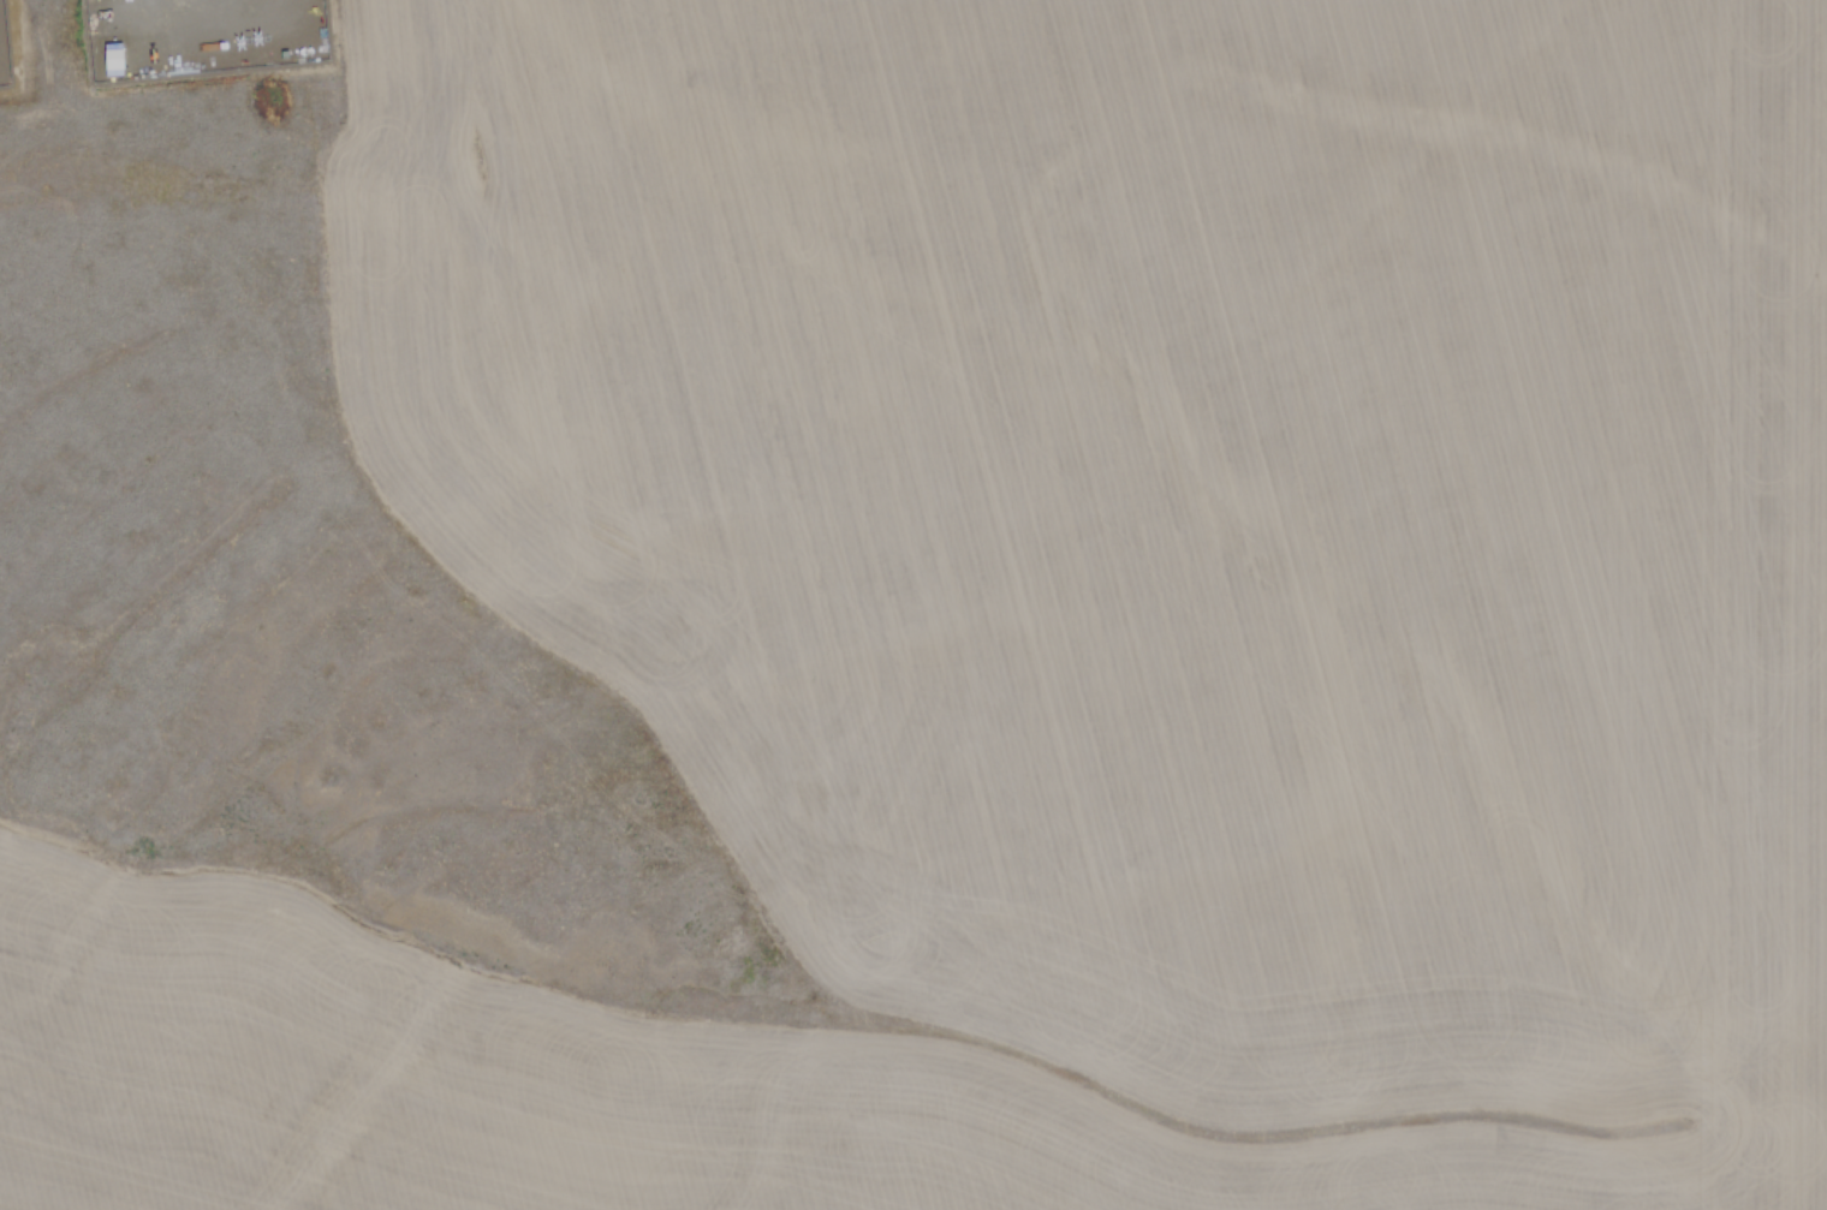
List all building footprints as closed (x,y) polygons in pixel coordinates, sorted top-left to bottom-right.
[(124,73),(123,41),(104,42),(105,74),(124,73)]
